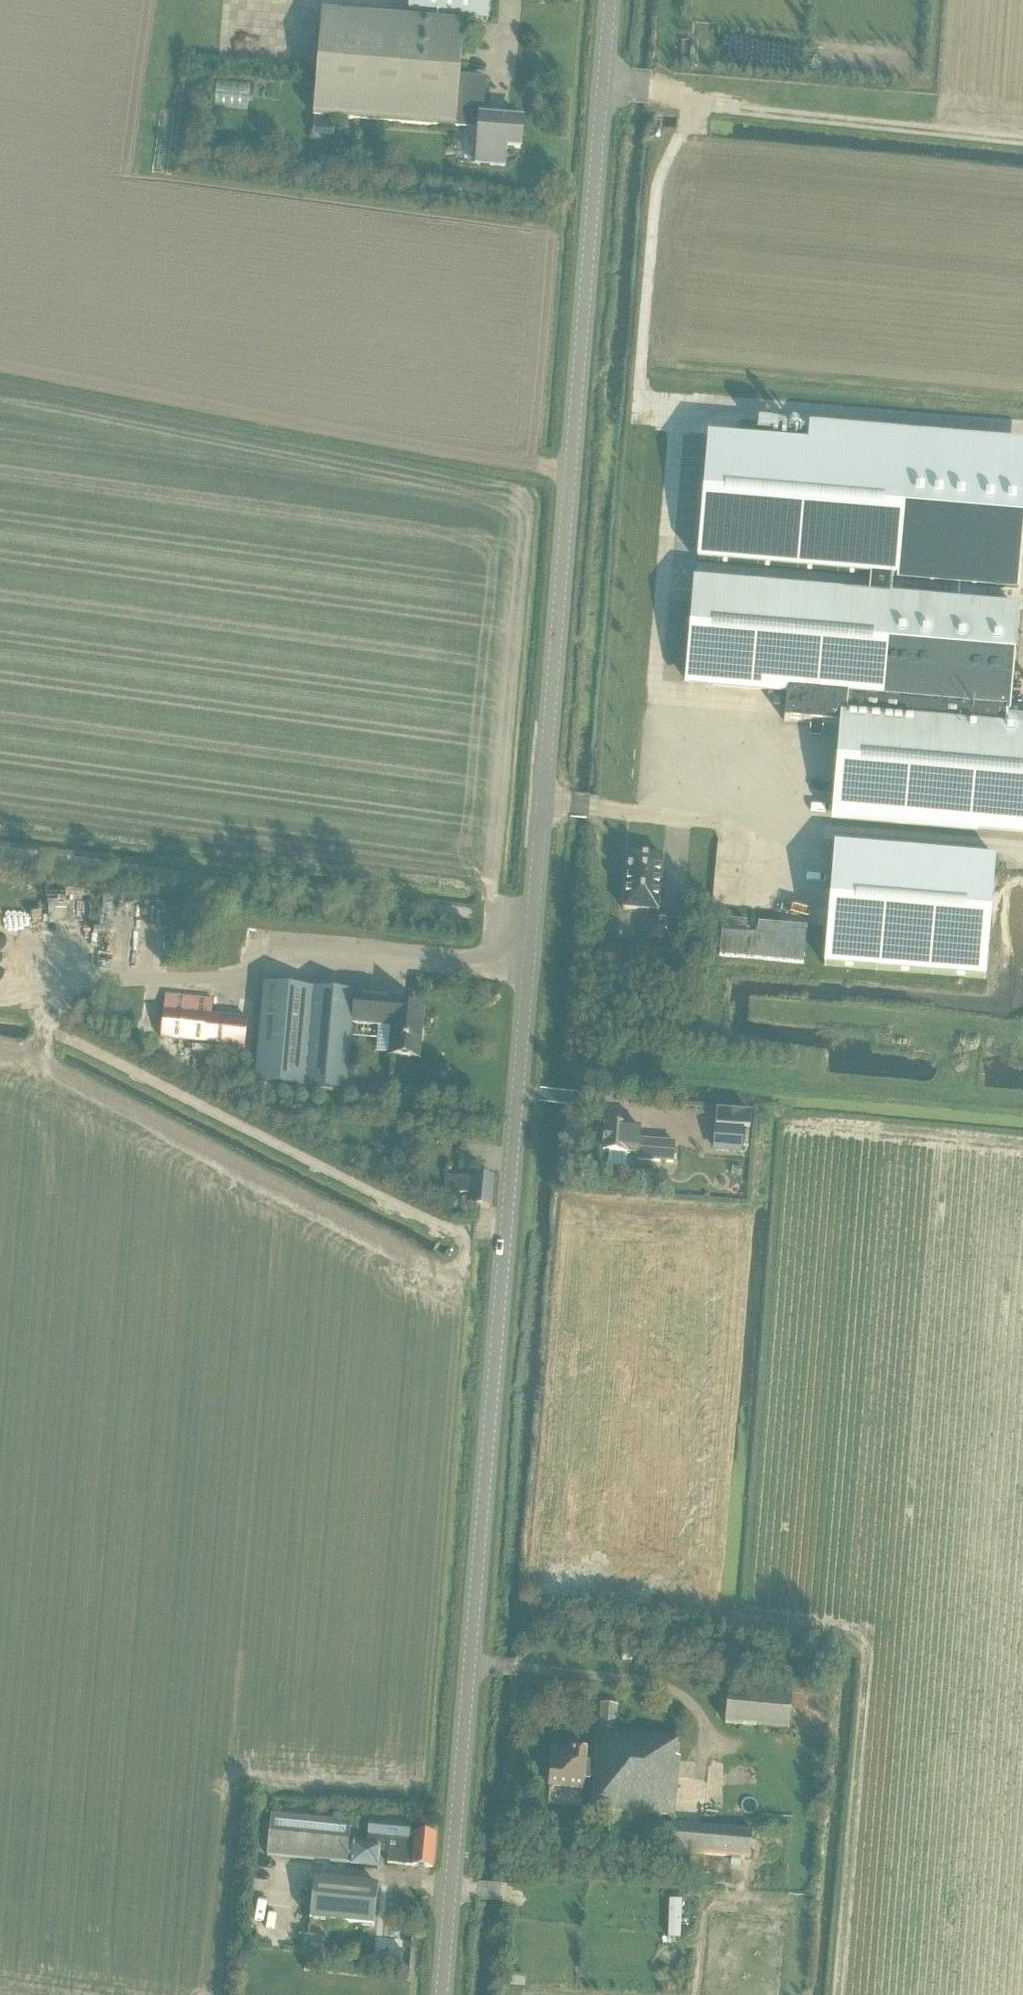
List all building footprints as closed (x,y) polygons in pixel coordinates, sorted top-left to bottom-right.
[(408,16),(491,21),(492,0),(410,0),(408,16)] [(457,127),(478,131),(479,116),(483,116),(485,80),(460,78),(465,26),(321,14),(314,116),(457,127)] [(478,131),(475,163),(505,166),(507,147),(521,149),(523,122),(482,118),(483,116),(479,116),(478,131)] [(698,561),(871,576),(869,596),(891,598),(893,578),(1019,588),(1022,534),(1022,462),(707,435),(698,561)] [(1006,728),(1016,609),(891,598),(869,596),(697,582),(687,683),(787,691),(784,721),(840,726),(839,733),(843,734),(836,816),(1022,831),(1022,730),(1006,728)] [(994,857),(834,844),(825,966),(985,979),(994,857)] [(658,913),(662,857),(628,854),(623,910),(648,912),(647,920),(645,919),(643,948),(678,951),(680,923),(655,921),(656,912),(658,913)] [(722,920),(719,956),(804,964),(807,929),(759,924),(758,934),(747,933),(748,923),(722,920)] [(391,1028),(388,1057),(418,1058),(422,1012),(396,1010),(397,1001),(356,997),(356,993),(264,985),(255,1085),(347,1093),(353,1025),(391,1028)] [(218,1046),(217,1051),(244,1055),(248,1018),(212,1014),(213,999),(165,994),(161,1039),(218,1046)] [(718,1112),(717,1126),(750,1129),(751,1115),(718,1112)] [(605,1123),(602,1152),(609,1153),(608,1166),(624,1167),(625,1154),(636,1155),(637,1160),(674,1163),(675,1143),(640,1139),(640,1128),(605,1123)] [(715,1147),(742,1150),(743,1150),(745,1130),(717,1127),(715,1147)] [(471,1195),(470,1206),(492,1208),(495,1177),(473,1175),(473,1178),(448,1175),(446,1193),(471,1195)] [(793,1688),(729,1683),(725,1725),(789,1730),(793,1688)] [(600,1704),(599,1729),(616,1730),(617,1717),(618,1710),(618,1706),(600,1704)] [(566,1750),(565,1750),(553,1750),(549,1788),(584,1790),(586,1780),(589,1780),(591,1774),(593,1774),(590,1810),(675,1818),(681,1759),(677,1758),(678,1738),(598,1730),(594,1762),(587,1761),(586,1751),(566,1750)] [(351,1851),(348,1851),(350,1823),(271,1815),(265,1856),(349,1865),(350,1868),(378,1872),(380,1849),(388,1851),(388,1864),(432,1868),(435,1836),(410,1833),(411,1820),(368,1816),(368,1824),(366,1846),(352,1845),(351,1851)] [(670,1852),(689,1854),(750,1859),(753,1831),(672,1823),(670,1852)] [(313,1879),(310,1921),(374,1927),(379,1885),(313,1879)] [(377,1967),(401,1969),(403,1952),(386,1950),(378,1957),(377,1967)]
